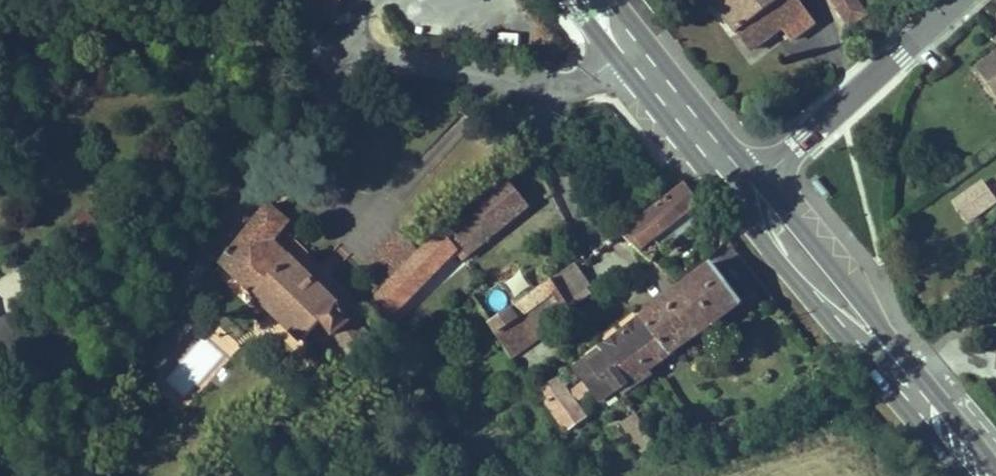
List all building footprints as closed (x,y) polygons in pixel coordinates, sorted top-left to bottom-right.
[(799,0),(710,0),(736,34),(737,33),(750,51),(805,9),(799,0)] [(855,0),(833,0),(849,26),(865,16),(855,0)] [(976,68),(995,96),(995,54),(976,68)] [(528,211),(553,194),(535,159),(480,201),(495,231),(525,207),(528,211)] [(995,205),(995,197),(982,178),(950,201),(967,225),(995,205)] [(649,245),(702,204),(685,183),(620,235),(651,262),(660,252),(657,249),(654,252),(649,245)] [(394,314),(456,252),(462,258),(495,231),(480,201),(441,231),(419,254),(385,288),(371,303),(381,313),(386,307),(394,314)] [(338,306),(271,241),(288,222),(268,205),(222,263),(303,341),(313,331),(329,353),(333,350),(340,345),(350,359),(374,342),(356,318),(350,322),(338,306)] [(385,288),(419,254),(398,234),(365,268),(385,288)] [(589,286),(574,263),(531,294),(537,304),(549,313),(555,321),(566,313),(560,306),(565,302),(570,308),(590,293),(586,288),(589,286)] [(649,370),(741,303),(711,264),(638,320),(628,328),(644,349),(636,354),(649,370)] [(515,305),(529,295),(511,267),(471,295),(489,323),(515,305)] [(529,295),(515,305),(521,316),(537,304),(531,294),(529,295)] [(537,304),(521,316),(532,324),(539,333),(555,321),(549,313),(537,304)] [(515,305),(489,323),(511,358),(542,336),(539,333),(532,324),(521,316),(515,305)] [(184,322),(193,310),(188,306),(146,361),(157,369),(190,327),(184,322)] [(622,321),(628,328),(638,320),(633,312),(622,321)] [(602,347),(628,328),(622,321),(597,340),(602,347)] [(587,417),(576,403),(593,390),(604,403),(619,393),(620,395),(622,394),(622,395),(652,374),(649,370),(636,354),(644,349),(628,328),(602,347),(576,367),(586,381),(569,395),(558,381),(542,393),(567,430),(587,417)] [(350,359),(340,345),(333,350),(343,364),(350,359)] [(631,410),(617,423),(645,453),(659,441),(631,410)]
